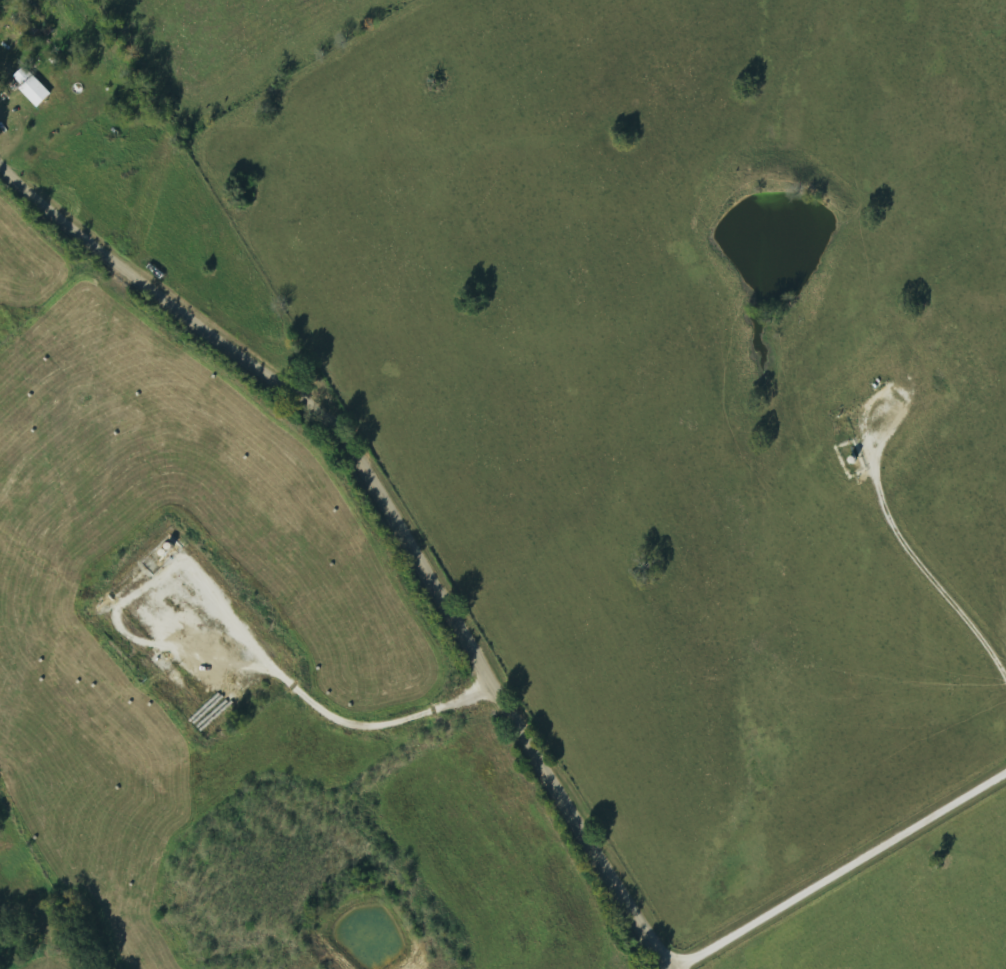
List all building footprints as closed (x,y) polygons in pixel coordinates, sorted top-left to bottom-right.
[(54,95),(28,67),(16,78),(25,87),(22,90),(40,109),(54,95)]
